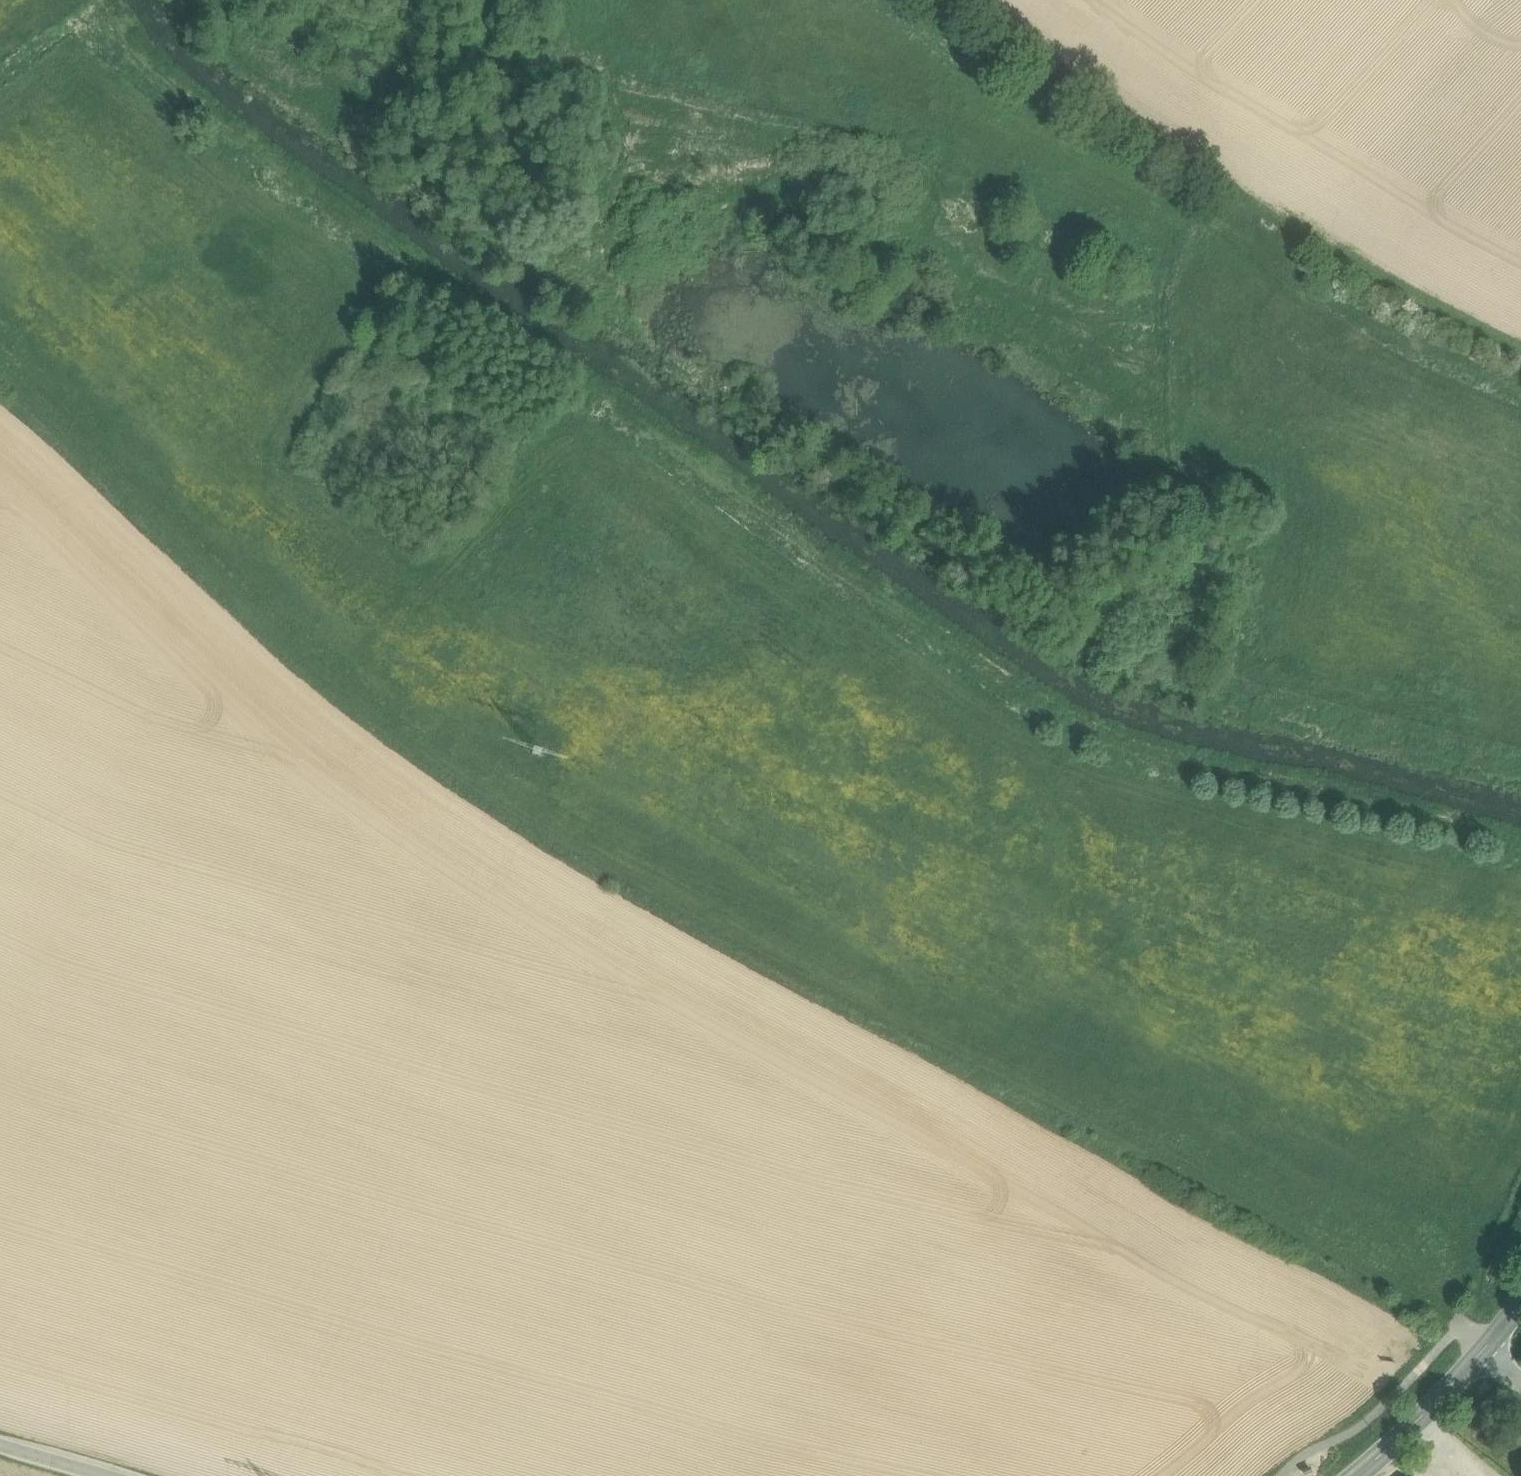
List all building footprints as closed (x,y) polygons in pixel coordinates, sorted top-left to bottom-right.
[(1301,1469),(1303,1475),(1305,1475),(1315,1473),(1312,1465),(1301,1469)]
